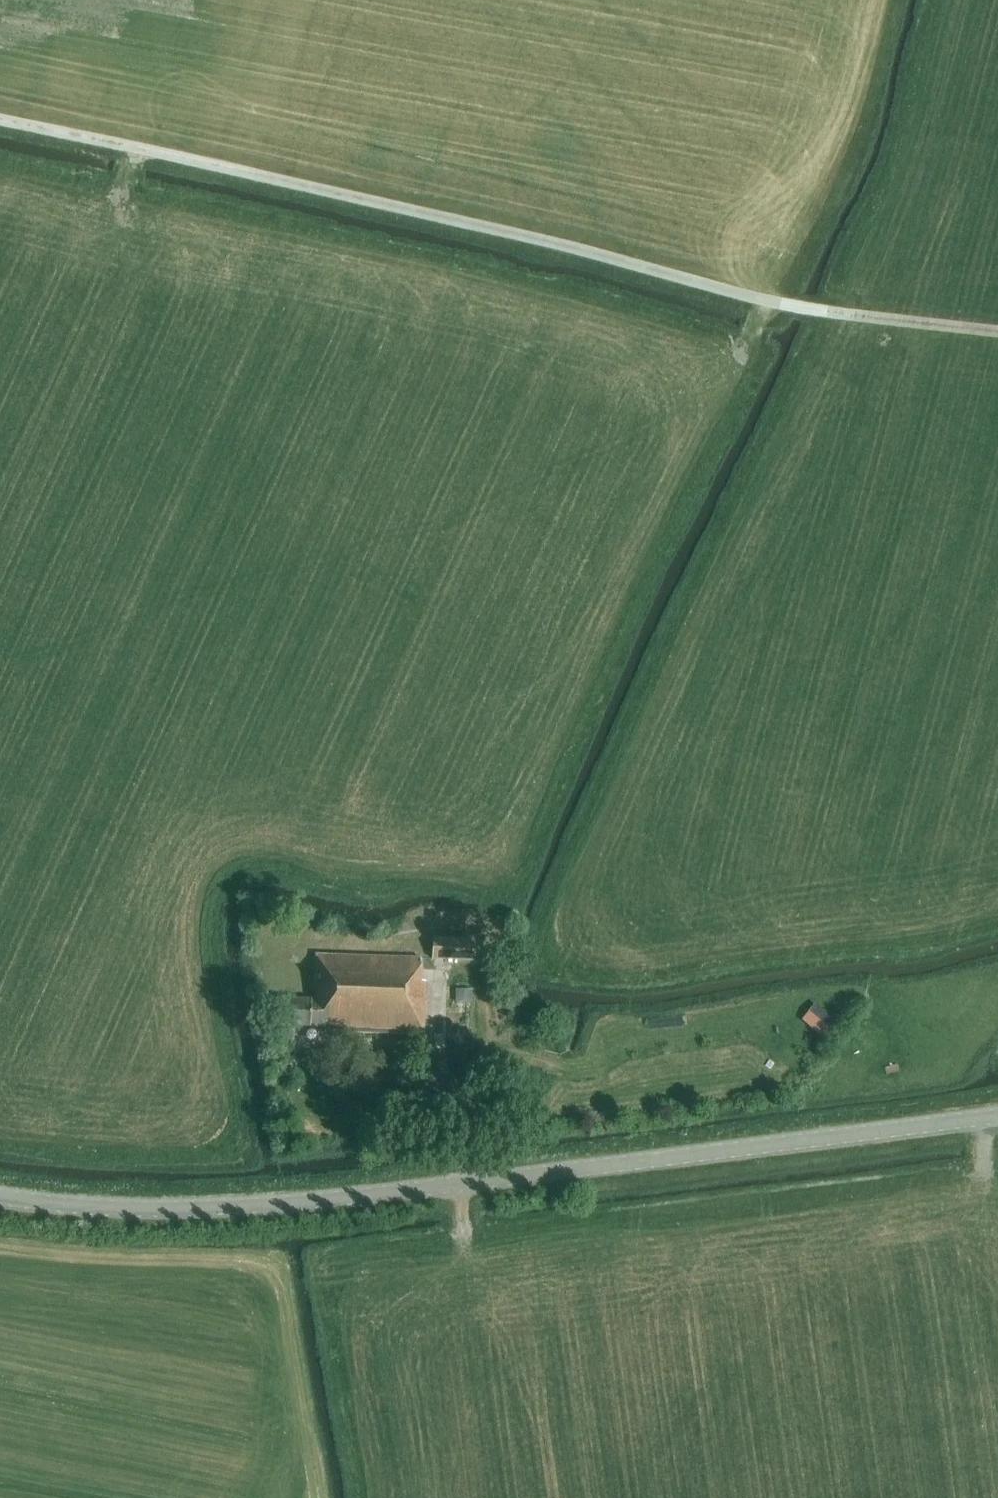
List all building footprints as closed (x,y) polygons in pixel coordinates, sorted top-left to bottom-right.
[(475,938),(434,936),(433,959),(474,960),(475,938)] [(424,1035),(426,981),(421,981),(422,958),(317,954),(315,999),(278,998),(277,1024),(329,1026),(329,1031),(424,1035)] [(456,989),(456,1002),(473,1002),(473,990),(456,989)] [(821,1009),(809,1024),(824,1036),(836,1021),(821,1009)] [(471,1028),(462,1027),(462,1037),(471,1037),(471,1028)]
